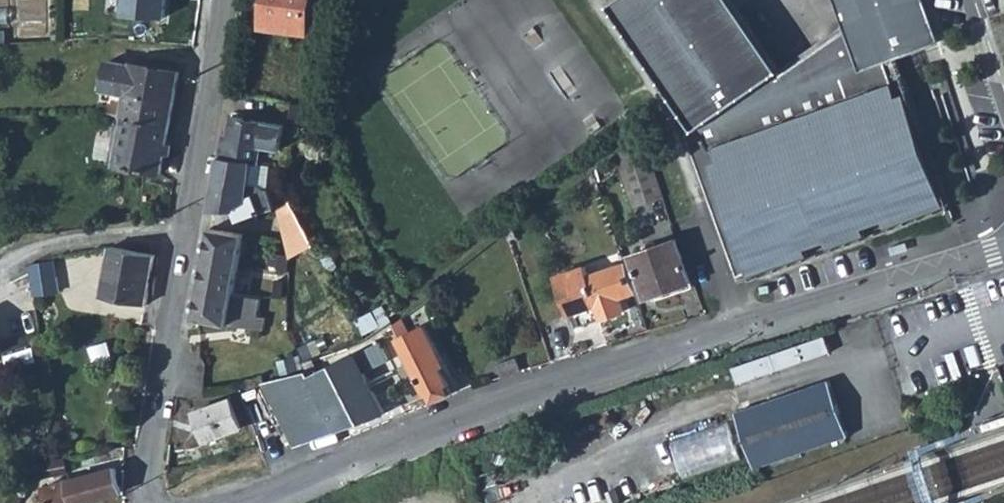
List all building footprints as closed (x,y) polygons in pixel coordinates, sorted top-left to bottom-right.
[(307,32),(312,0),(266,0),(262,26),(307,32)] [(613,5),(695,128),(729,109),(746,99),(785,76),(783,72),(734,0),(621,0),(613,5)] [(855,25),(856,30),(868,63),(885,57),(935,39),(922,0),(846,0),(855,25)] [(785,76),(834,59),(829,46),(856,30),(855,25),(783,72),(785,76)] [(753,270),(753,273),(762,270),(761,266),(770,263),(772,267),(808,254),(805,246),(830,237),(833,245),(865,233),(862,226),(887,216),(890,224),(926,211),(924,207),(933,204),(935,208),(944,205),(900,83),(894,85),(885,57),(868,63),(856,30),(829,46),(834,59),(785,76),(746,99),(750,106),(734,114),(729,109),(695,128),(686,133),(738,276),(753,270)] [(125,116),(171,124),(180,71),(132,63),(132,64),(109,60),(99,111),(104,112),(122,115),(125,116)] [(729,109),(734,114),(750,106),(746,99),(729,109)] [(252,161),(260,162),(262,146),(280,149),(284,125),(232,115),(230,134),(224,133),(219,157),(252,161)] [(116,164),(162,172),(165,152),(169,133),(171,124),(125,116),(122,132),(119,132),(117,142),(120,143),(116,164)] [(635,206),(663,196),(642,136),(617,154),(635,206)] [(219,157),(210,208),(228,208),(234,207),(240,220),(273,209),(267,190),(260,185),(249,183),(252,161),(219,157)] [(314,245),(291,202),(279,208),(291,258),(314,245)] [(228,208),(232,217),(240,220),(234,207),(228,208)] [(234,291),(245,234),(210,228),(194,317),(200,318),(264,330),(266,317),(258,315),(262,296),(234,291)] [(667,297),(694,287),(692,282),(677,238),(632,254),(646,298),(665,291),(667,297)] [(906,240),(890,245),(892,253),(908,248),(906,240)] [(147,304),(155,254),(111,246),(102,296),(147,304)] [(34,295),(60,290),(58,276),(53,277),(51,261),(30,265),(34,295)] [(619,297),(636,291),(626,263),(589,275),(586,265),(556,276),(569,314),(575,312),(580,326),(624,311),(619,297)] [(432,401),(433,402),(450,393),(451,392),(448,385),(449,385),(441,368),(446,366),(425,325),(409,333),(402,318),(393,325),(427,395),(428,394),(432,401)] [(743,380),(835,351),(830,337),(739,365),(743,380)] [(311,377),(338,429),(385,412),(371,385),(397,372),(381,341),(356,354),(320,372),(311,377)] [(311,377),(320,372),(314,360),(303,362),(308,371),(311,377)] [(296,445),(338,429),(311,377),(308,371),(265,381),(296,445)] [(849,435),(830,380),(737,411),(755,467),(849,435)] [(240,428),(230,399),(195,412),(206,441),(240,428)] [(982,422),(984,430),(1003,423),(1003,414),(982,422)] [(687,476),(745,458),(733,420),(675,439),(687,476)] [(124,492),(117,467),(46,486),(50,502),(83,502),(124,492)]
